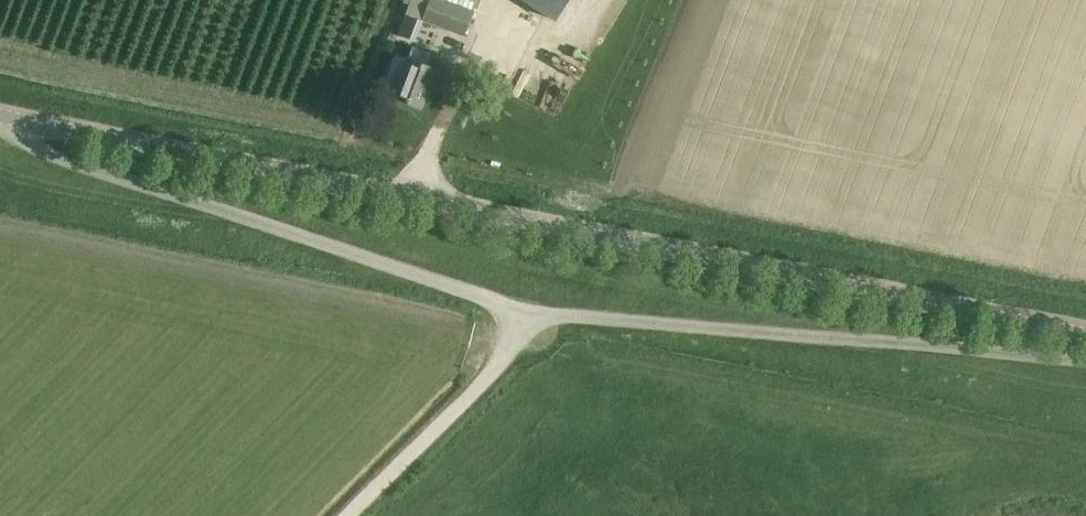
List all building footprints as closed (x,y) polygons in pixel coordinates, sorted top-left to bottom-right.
[(477,0),(411,0),(406,14),(464,35),(477,0)] [(555,20),(568,0),(525,0),(555,20)] [(385,77),(377,98),(390,103),(393,96),(420,107),(428,86),(442,92),(451,68),(437,63),(434,69),(426,66),(430,54),(431,53),(412,46),(407,59),(394,54),(385,77)] [(356,123),(353,132),(362,135),(365,126),(356,123)]
